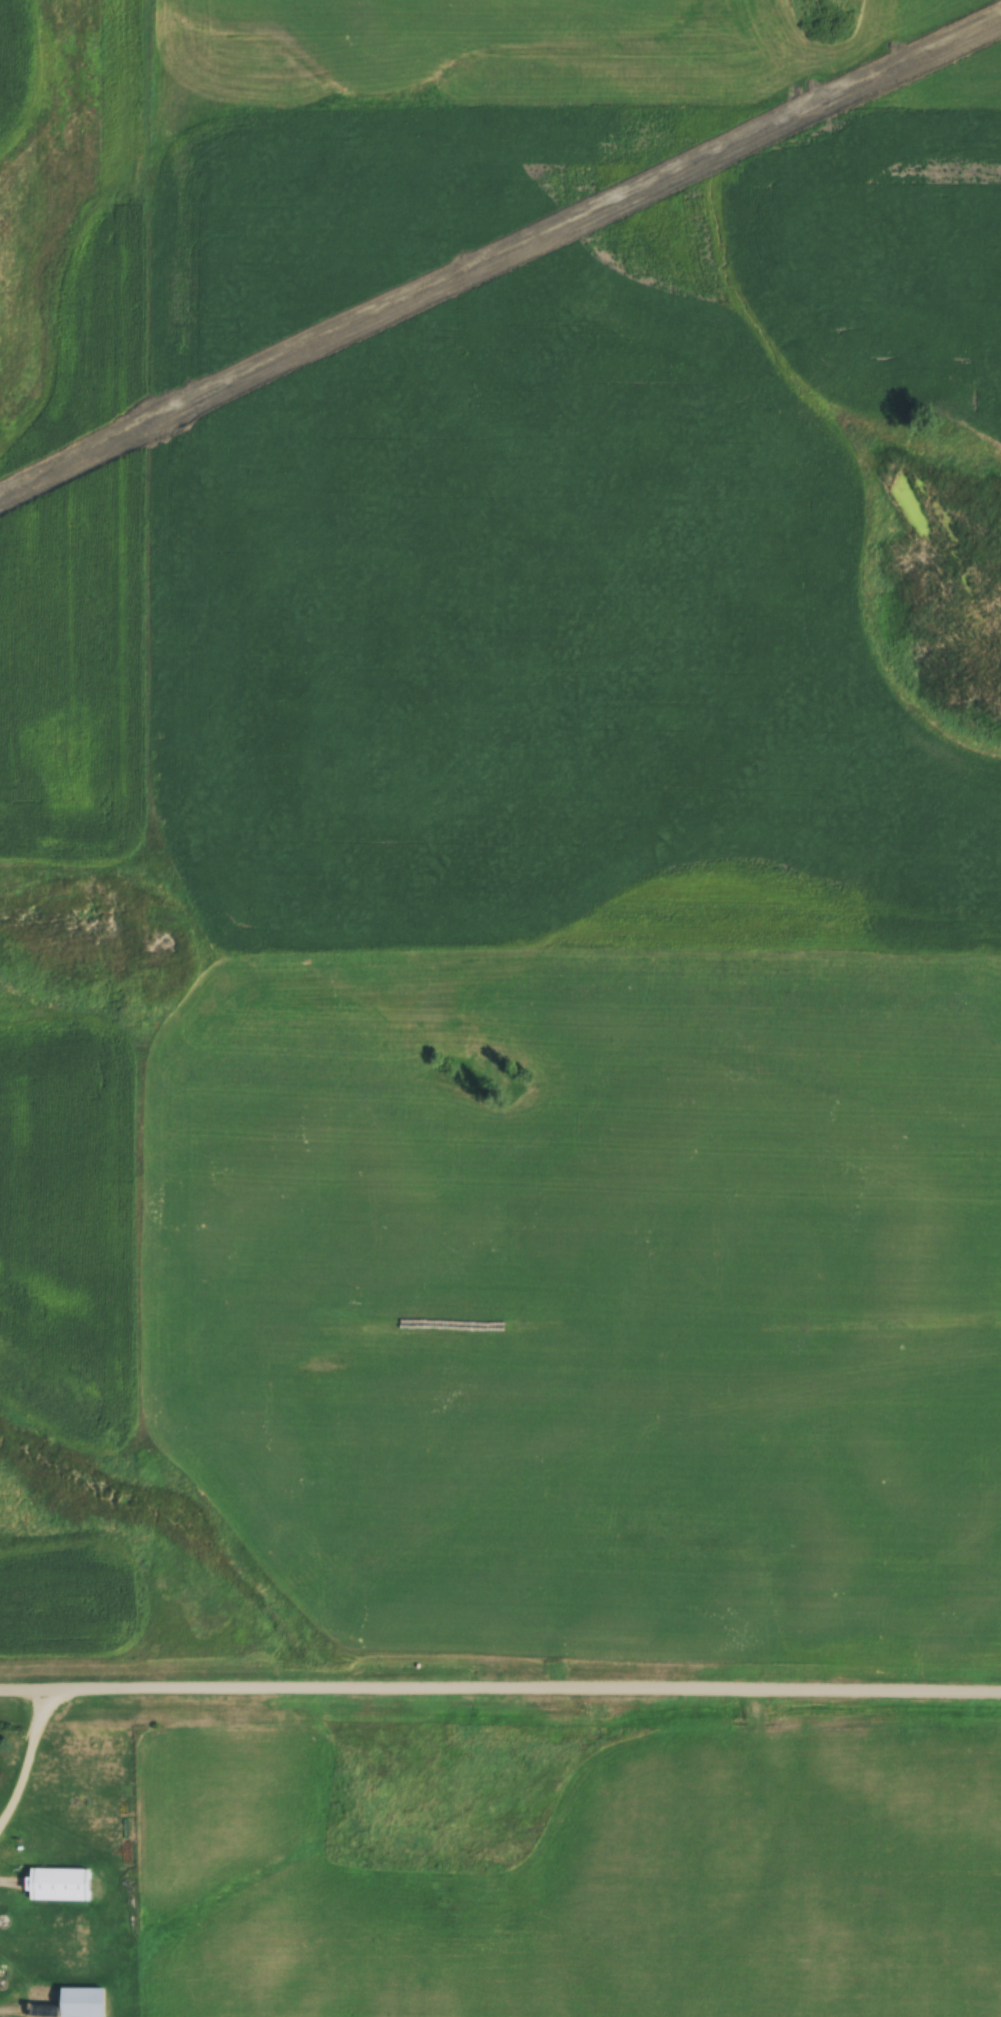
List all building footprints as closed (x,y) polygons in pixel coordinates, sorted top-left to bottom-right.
[(32,1903),(90,1904),(91,1872),(32,1871),(32,1903)] [(62,1990),(62,2016),(106,2016),(106,1990),(62,1990)]
